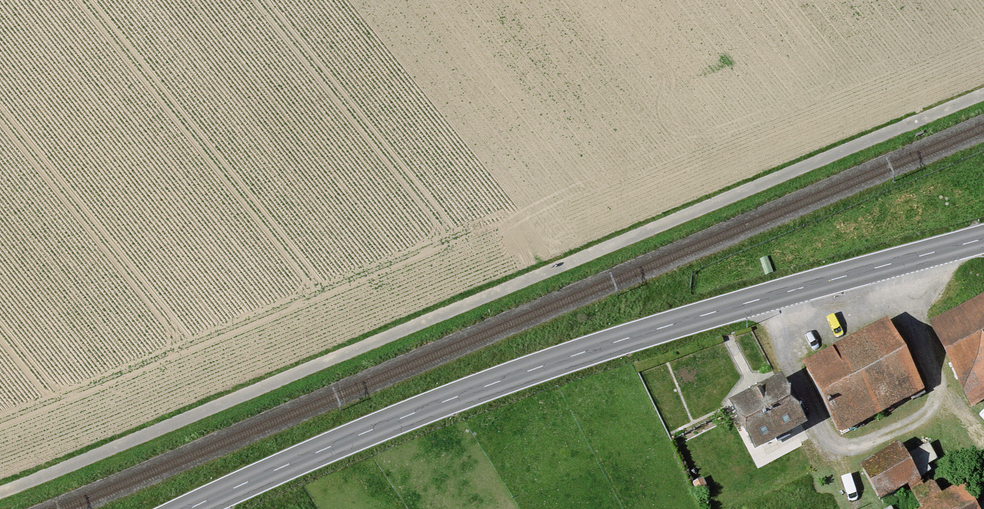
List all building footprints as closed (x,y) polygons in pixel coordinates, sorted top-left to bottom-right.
[(932,327),(964,384),(973,379),(983,400),(983,298),(932,327)] [(894,319),(804,361),(838,435),(929,393),(894,319)] [(786,374),(730,403),(757,454),(812,425),(786,374)] [(915,460),(878,480),(891,504),(928,485),(915,460)] [(964,508),(983,508),(978,500),(964,508)]
